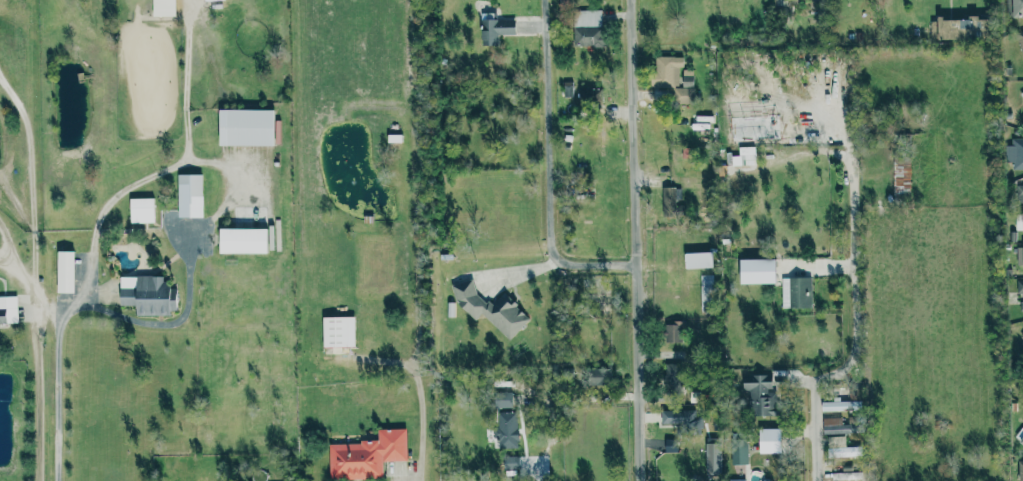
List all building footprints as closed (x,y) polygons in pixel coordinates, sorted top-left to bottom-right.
[(175,0),(152,0),(152,15),(175,16),(175,0)] [(1011,16),(1022,16),(1022,0),(1011,0),(1011,16)] [(573,46),(603,45),(603,9),(573,10),(573,46)] [(967,18),(930,18),(930,39),(978,39),(978,15),(967,15),(967,18)] [(514,17),(487,19),(488,30),(480,30),(480,39),(487,39),(488,45),(498,44),(497,34),(515,34),(514,17)] [(650,87),(673,87),(673,103),(694,103),(693,69),(682,69),(682,86),(679,86),(679,66),(683,66),(683,56),(655,56),(655,70),(650,70),(650,87)] [(1005,162),(1012,162),(1012,169),(1022,169),(1022,138),(1012,138),(1012,145),(1005,145),(1005,162)] [(910,158),(893,158),(893,194),(911,193),(910,158)] [(202,217),(202,174),(177,174),(177,217),(202,217)] [(662,211),(676,211),(676,199),(681,199),(681,187),(662,187),(662,211)] [(154,222),(153,197),(128,198),(129,223),(154,222)] [(267,252),(267,228),(217,228),(218,253),(267,252)] [(73,251),(56,251),(56,292),(73,293),(73,251)] [(684,268),(713,267),(712,252),(684,252),(684,268)] [(774,258),(738,259),(739,283),(775,283),(774,258)] [(134,314),(175,315),(176,288),(165,288),(166,276),(119,275),(118,305),(134,306),(134,314)] [(782,277),(783,308),(812,307),(812,277),(782,277)] [(482,313),(508,340),(529,319),(518,308),(517,304),(504,291),(495,300),(485,302),(475,292),(472,279),(451,284),(455,302),(474,321),(482,313)] [(16,295),(0,296),(0,324),(17,323),(16,295)] [(354,316),(322,317),(322,347),(355,346),(354,316)] [(684,322),(664,322),(664,349),(684,349),(684,322)] [(665,394),(680,395),(680,367),(666,366),(665,394)] [(611,383),(610,367),(587,368),(587,384),(611,383)] [(771,416),(772,375),(742,375),(742,390),(749,391),(748,415),(771,416)] [(494,408),(513,408),(513,391),(494,392),(494,408)] [(821,411),(861,410),(861,401),(821,402),(821,411)] [(696,410),(661,409),(661,429),(701,429),(701,417),(696,417),(696,410)] [(518,447),(517,412),(496,413),(497,448),(518,447)] [(840,418),(822,418),(823,434),(840,434),(840,418)] [(756,441),(778,441),(778,427),(756,427),(756,441)] [(329,479),(383,478),(383,461),(407,461),(406,429),(377,429),(377,442),(328,442),(329,479)] [(731,464),(747,463),(746,435),(730,435),(731,464)] [(827,437),(828,456),(847,456),(846,436),(827,437)]
